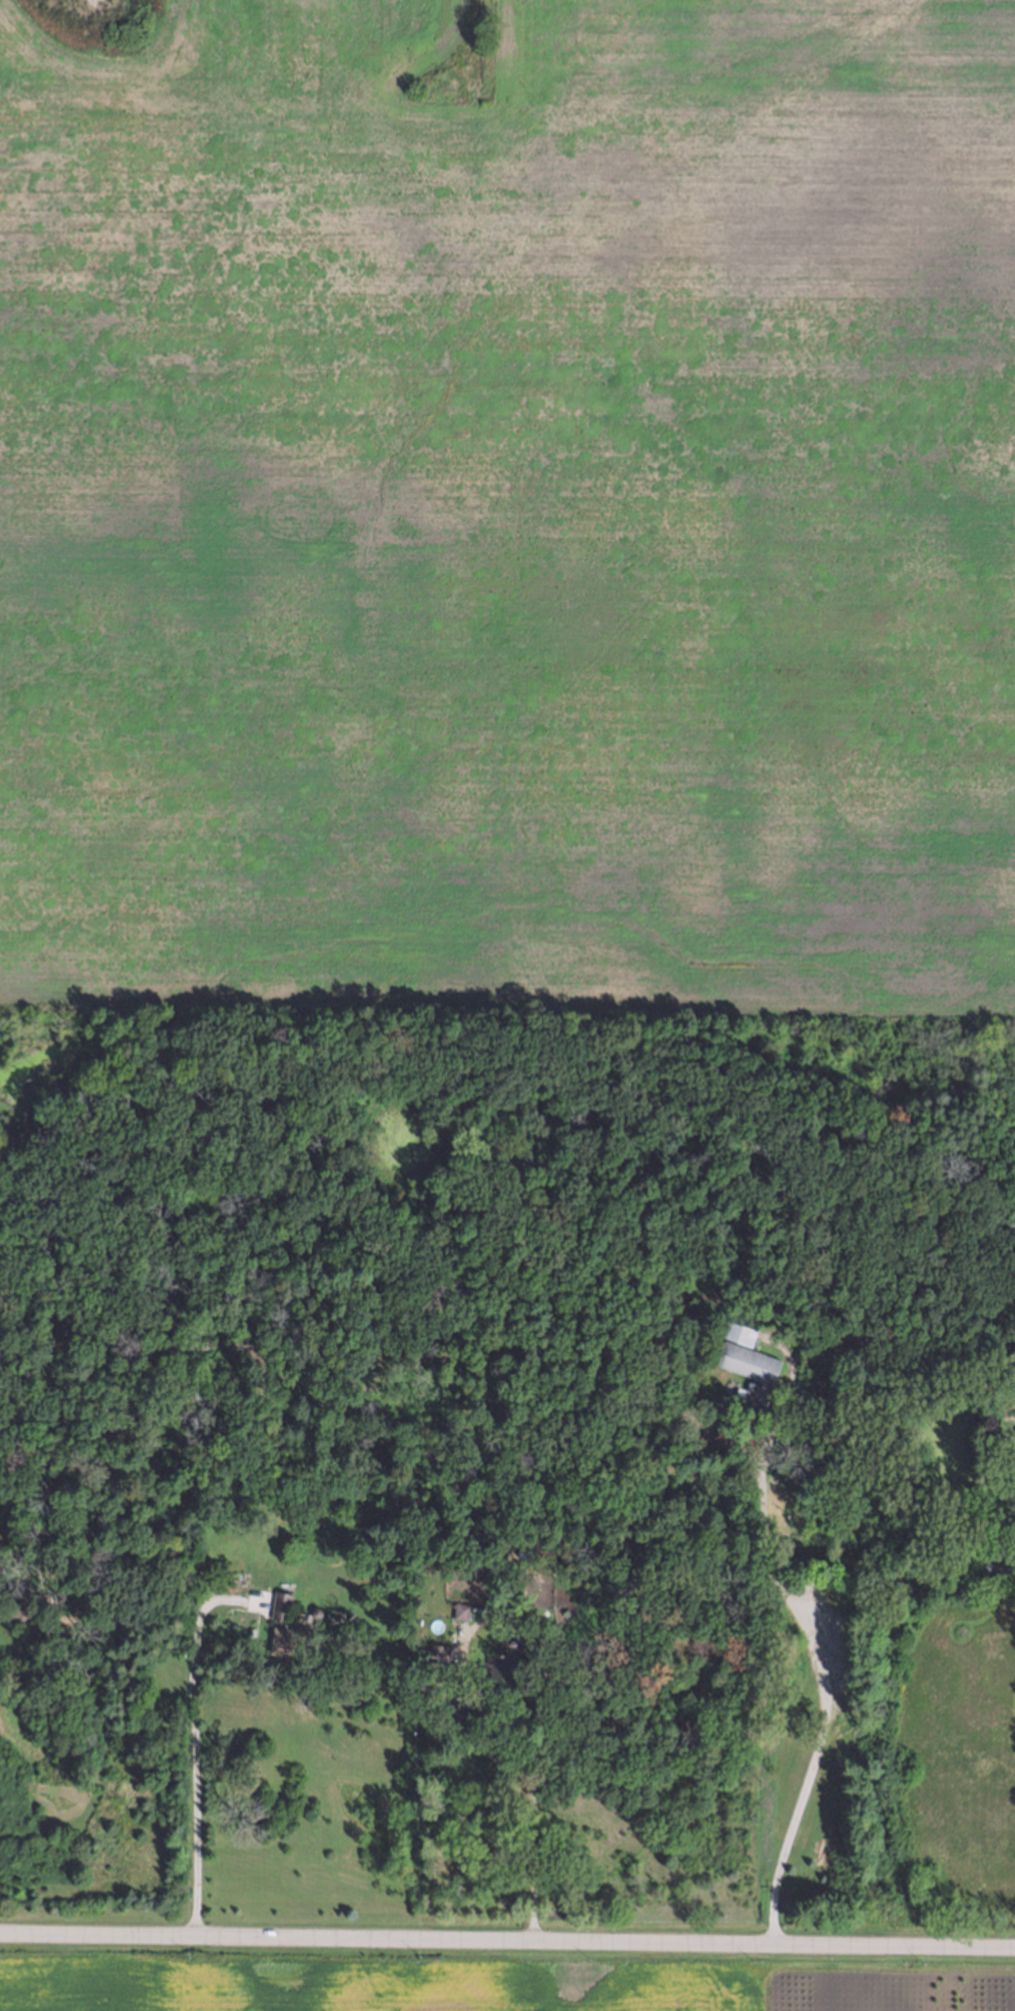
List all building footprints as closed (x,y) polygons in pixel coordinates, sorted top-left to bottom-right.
[(719,1333),(725,1317),(754,1327),(748,1343),(719,1333)] [(714,1362),(723,1337),(779,1357),(770,1382),(714,1362)] [(762,1414),(741,1406),(744,1398),(733,1395),(736,1386),(747,1389),(750,1379),(772,1387),(762,1414)] [(495,1567),(495,1560),(509,1562),(508,1568),(495,1567)] [(271,1617),(273,1591),(286,1591),(284,1617),(271,1617)] [(467,1620),(452,1619),(454,1600),(468,1601),(467,1620)] [(313,1616),(309,1613),(310,1608),(314,1606),(318,1607),(320,1610),(320,1614),(316,1617),(313,1616)] [(268,1655),(268,1625),(294,1626),(295,1623),(306,1623),(306,1656),(268,1655)] [(246,1634),(247,1626),(255,1627),(254,1634),(246,1634)] [(450,1664),(417,1662),(419,1646),(451,1649),(450,1664)]
